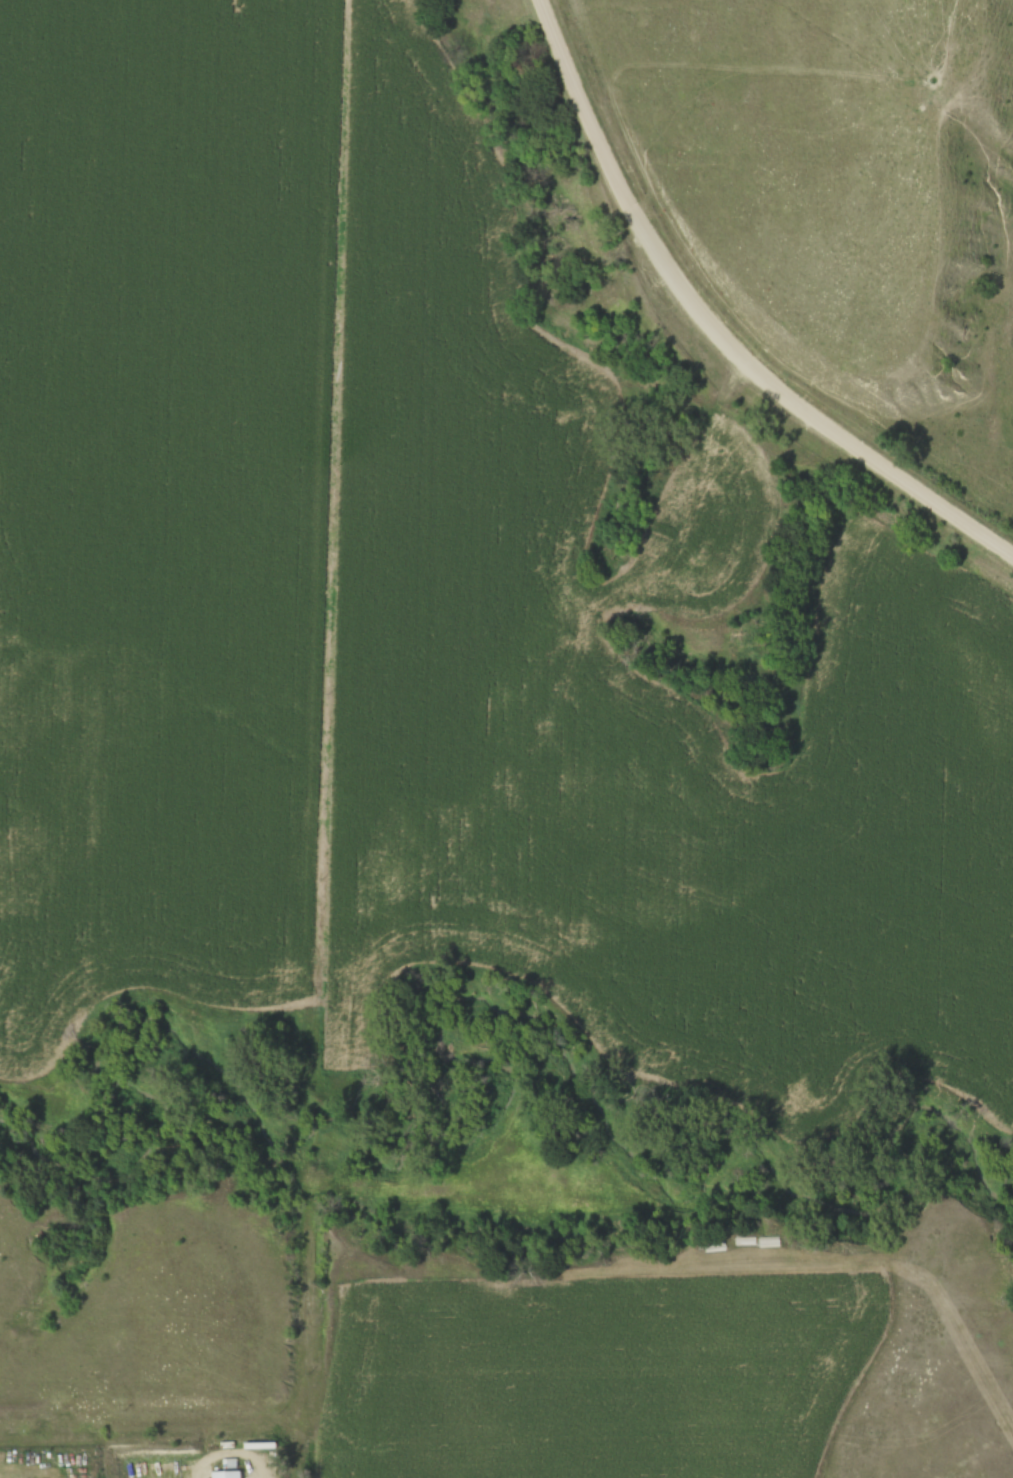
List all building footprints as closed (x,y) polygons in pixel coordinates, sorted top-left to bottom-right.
[(235,1470),(235,1459),(230,1459),(230,1471),(212,1471),(212,1477),(239,1477),(239,1470),(235,1470)]
